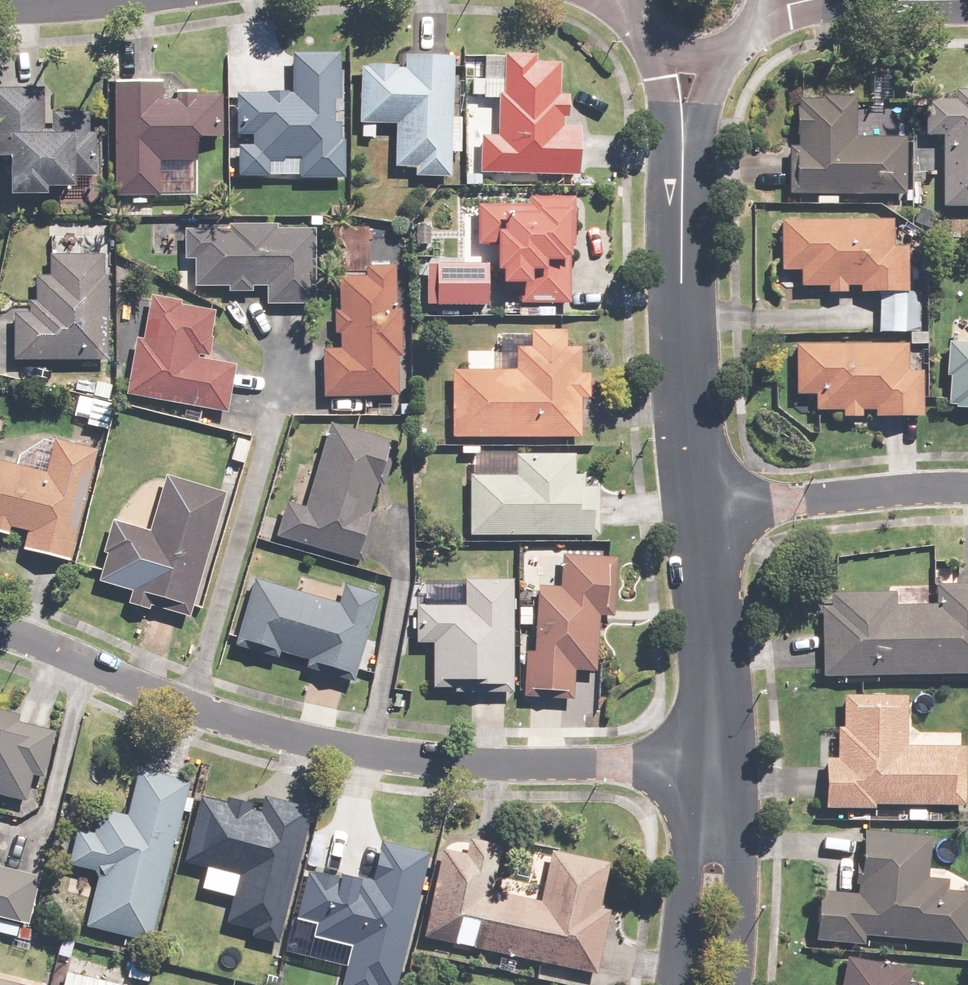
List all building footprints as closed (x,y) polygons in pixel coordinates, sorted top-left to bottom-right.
[(235,147),(235,176),(342,176),(342,141),(337,141),(337,51),(288,52),(288,93),(232,93),(232,136),(248,136),(248,147),(235,147)] [(477,136),(476,174),(577,176),(578,127),(559,127),(559,118),(565,118),(566,95),(560,95),(561,63),(533,63),(533,57),(501,56),(501,92),(496,92),(495,137),(477,136)] [(447,177),(450,58),(400,57),(400,66),(358,65),(356,125),(393,125),(392,168),(412,168),(412,176),(447,177)] [(156,81),(110,81),(110,195),(157,195),(156,161),(191,160),(191,137),(218,137),(218,96),(156,97),(156,81)] [(0,89),(0,158),(5,158),(5,196),(41,196),(41,191),(68,191),(68,175),(94,175),(94,113),(50,113),(50,133),(40,133),(39,89),(0,89)] [(954,90),(953,100),(921,99),(921,136),(941,136),(941,207),(967,207),(967,90),(954,90)] [(786,148),(786,194),(904,194),(904,138),(852,138),(852,102),(793,102),(793,148),(786,148)] [(529,205),(474,205),(474,246),(491,246),(491,270),(495,270),(495,284),(517,284),(517,303),(567,303),(567,246),(571,246),(571,197),(529,197),(529,205)] [(889,221),(777,221),(777,272),(797,272),(797,289),(824,289),(824,294),(906,294),(906,247),(889,247),(889,221)] [(312,230),(181,230),(181,258),(191,258),(191,288),(263,288),(263,303),(312,303),(312,230)] [(11,314),(11,361),(105,360),(104,275),(100,275),(100,256),(46,256),(46,275),(31,275),(31,302),(26,302),(26,314),(11,314)] [(485,265),(424,264),(424,305),(484,306),(485,265)] [(318,350),(320,397),(395,395),(394,358),(398,358),(397,310),(392,310),(391,267),(362,268),(363,278),(335,279),(336,312),(331,312),(332,335),(337,335),(337,350),(318,350)] [(130,338),(120,396),(225,413),(233,366),(195,360),(195,356),(206,357),(214,309),(146,298),(139,339),(130,338)] [(449,371),(449,436),(577,436),(577,399),(587,399),(587,373),(578,373),(578,349),(562,349),(562,332),(528,332),(528,348),(513,348),(513,371),(449,371)] [(947,342),(942,409),(967,410),(967,343),(947,342)] [(905,344),(790,345),(791,396),(810,396),(811,410),(839,410),(839,419),(920,418),(919,371),(905,371),(905,344)] [(396,444),(327,423),(301,508),(282,503),(272,537),(360,563),(374,515),(364,512),(373,485),(382,488),(396,444)] [(0,462),(0,530),(21,536),(18,550),(67,562),(95,450),(52,439),(44,473),(0,462)] [(467,476),(467,535),(596,535),(596,488),(580,488),(580,477),(572,477),(572,456),(513,456),(512,476),(467,476)] [(185,618),(221,495),(163,478),(146,533),(108,521),(90,582),(128,593),(125,601),(185,618)] [(522,653),(520,697),(570,699),(571,671),(593,672),(595,617),(610,618),(613,556),(559,553),(557,588),(534,587),(531,653),(522,653)] [(335,604),(252,579),(232,646),(352,681),(378,594),(341,583),(335,604)] [(509,693),(510,581),(460,581),(460,606),(414,606),(414,645),(429,645),(429,693),(509,693)] [(820,676),(967,672),(967,585),(933,586),(934,604),(893,605),(893,591),(828,593),(828,607),(818,607),(820,676)] [(871,804),(963,805),(964,748),(905,747),(905,696),(842,696),(842,727),(835,727),(834,759),(821,759),(821,809),(871,810),(871,804)] [(22,801),(28,776),(42,779),(54,730),(0,717),(0,795),(22,801)] [(147,941),(186,783),(135,771),(124,817),(96,810),(89,836),(74,833),(66,866),(97,873),(84,925),(147,941)] [(183,864),(236,876),(224,922),(251,929),(249,938),(274,944),(308,807),(255,795),(252,810),(199,797),(183,864)] [(964,944),(967,901),(967,893),(945,891),(946,880),(926,878),(930,836),(859,830),(854,894),(817,891),(813,941),(859,946),(860,935),(964,944)] [(439,850),(421,939),(594,975),(607,915),(595,913),(605,866),(599,865),(546,854),(537,901),(488,891),(497,847),(466,841),(464,855),(439,850)] [(425,855),(379,843),(370,880),(337,872),(335,879),(304,871),(289,932),(349,946),(339,984),(393,984),(425,855)] [(35,876),(0,867),(0,920),(24,926),(35,876)] [(907,970),(843,958),(838,984),(904,984),(907,970)]
